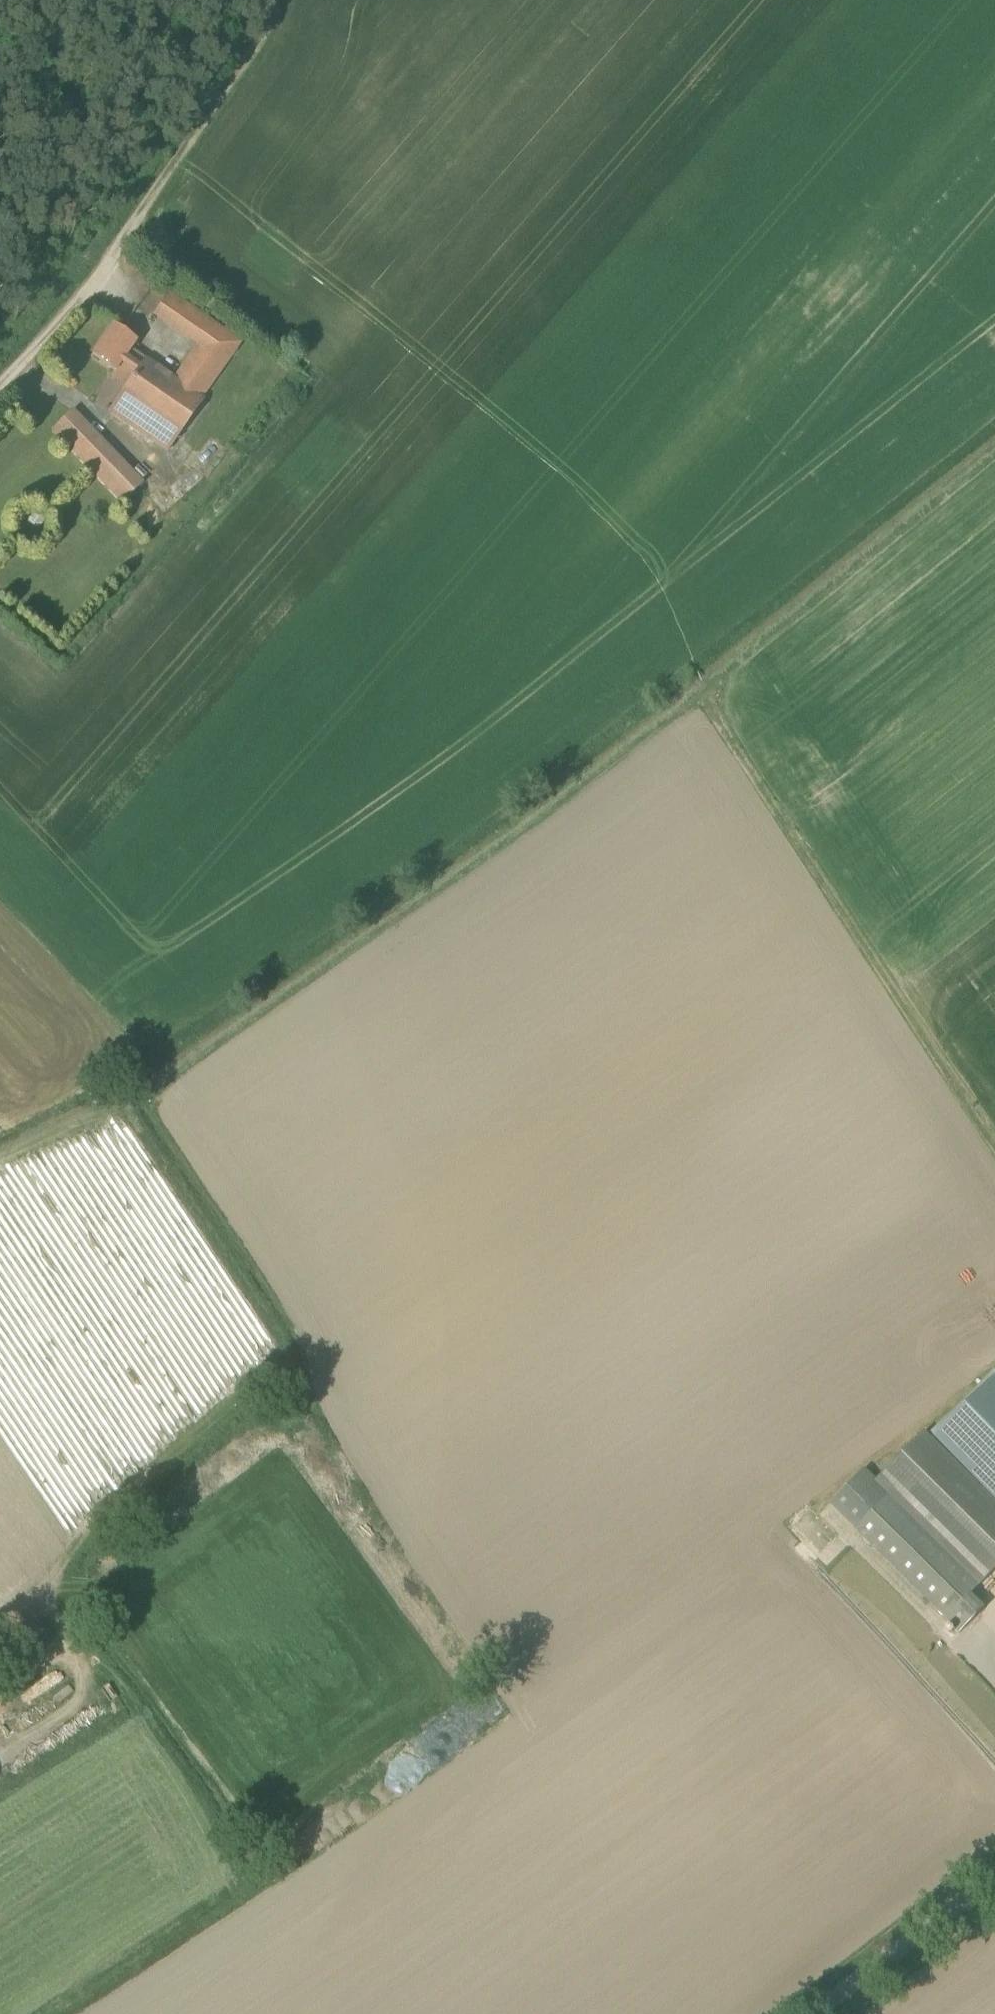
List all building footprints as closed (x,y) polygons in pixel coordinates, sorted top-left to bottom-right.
[(130,350),(136,341),(112,325),(91,355),(118,374),(114,381),(125,389),(109,412),(166,452),(203,398),(202,397),(240,342),(169,292),(155,312),(199,343),(174,379),(146,360),(130,350)] [(121,504),(142,483),(72,410),(51,430),(121,504)] [(934,1438),(994,1499),(994,1378),(934,1438)] [(933,1440),(925,1431),(880,1475),(892,1488),(887,1492),(979,1585),(994,1569),(994,1502),(933,1440)] [(979,1585),(887,1492),(864,1469),(830,1503),(945,1619),(979,1585)]
